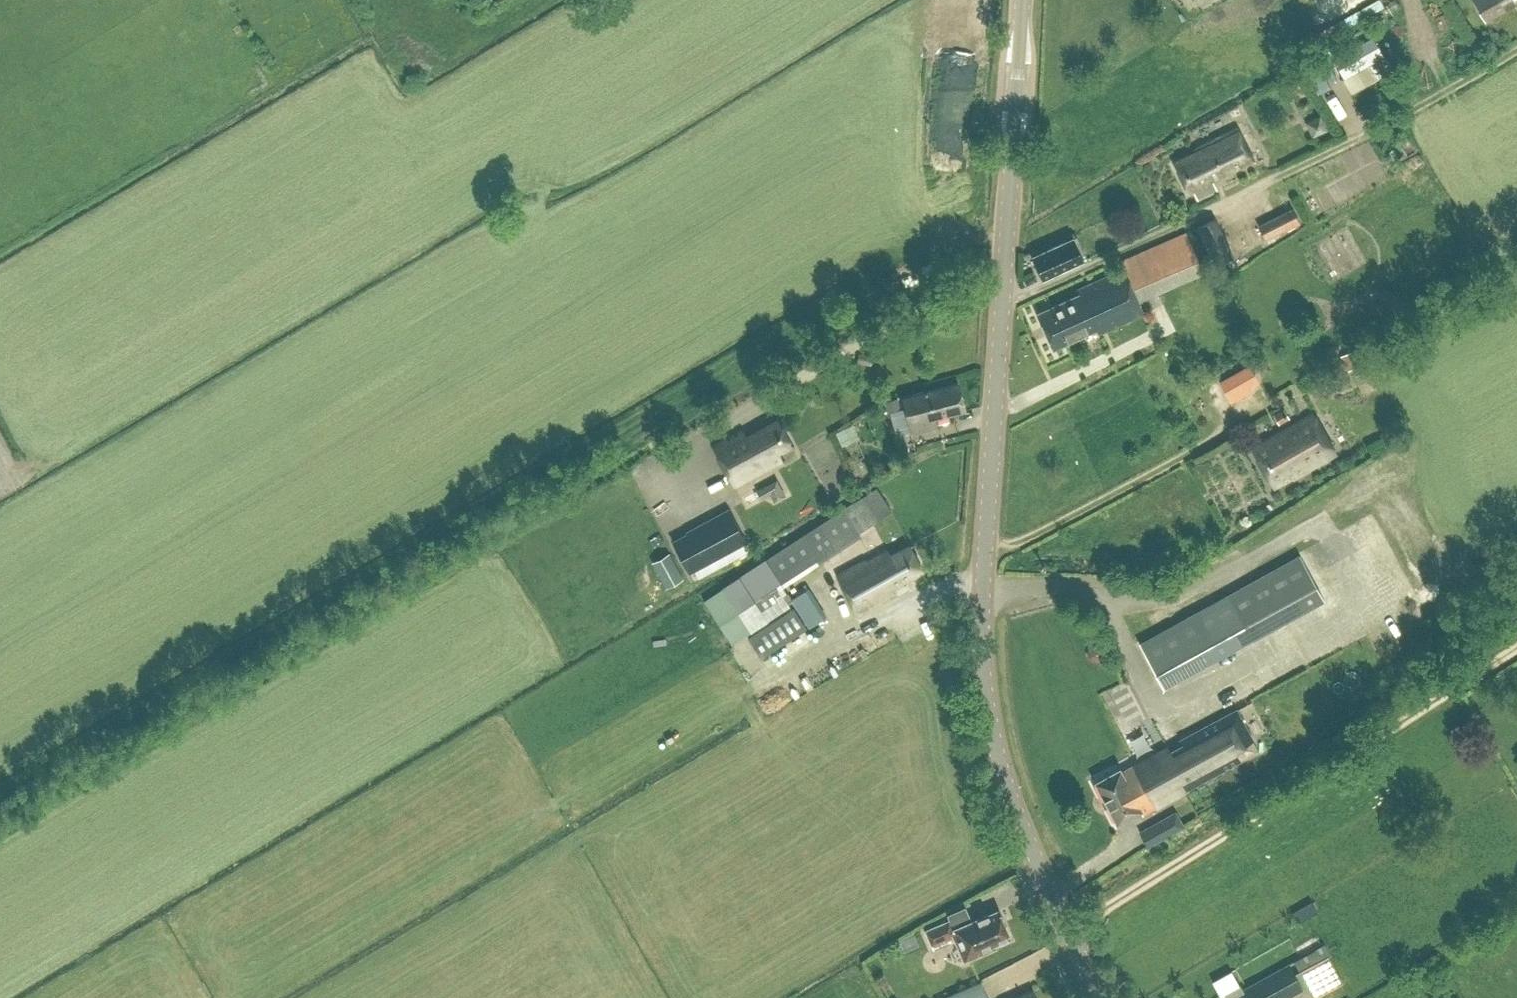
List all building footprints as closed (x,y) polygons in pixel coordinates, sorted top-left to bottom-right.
[(1400,2),(1400,0),(1379,0),(1382,8),(1400,2)] [(1484,19),(1514,2),(1516,7),(1516,0),(1473,0),(1484,19)] [(1211,181),(1253,160),(1236,126),(1194,148),(1195,151),(1173,161),(1188,191),(1192,188),(1197,198),(1216,189),(1211,181)] [(1294,205),(1256,226),(1262,235),(1291,219),(1296,228),(1304,223),(1294,205)] [(1037,312),(1053,348),(1096,328),(1098,332),(1144,312),(1137,297),(1202,269),(1186,231),(1120,260),(1123,267),(1077,288),(1079,293),(1037,312)] [(1032,255),(1042,277),(1082,259),(1081,255),(1084,253),(1076,235),(1072,237),(1032,255)] [(1368,368),(1358,346),(1339,355),(1346,370),(1351,368),(1354,374),(1368,368)] [(902,396),(905,409),(910,429),(912,433),(936,427),(934,417),(964,409),(957,381),(902,396)] [(1293,477),(1335,453),(1312,413),(1251,447),(1273,486),(1292,475),(1293,477)] [(784,461),(797,454),(791,444),(777,419),(746,436),(742,430),(712,446),(733,484),(782,458),(784,461)] [(769,493),(770,492),(766,483),(755,489),(760,498),(769,493)] [(873,495),(878,512),(892,507),(887,490),(873,495)] [(862,495),(765,557),(765,558),(722,586),(740,614),(861,535),(858,531),(878,519),(862,495)] [(687,533),(673,541),(689,571),(745,540),(728,509),(686,531),(687,533)] [(896,593),(892,587),(923,570),(909,544),(889,555),(885,548),(836,575),(857,614),(896,593)] [(668,552),(651,561),(665,587),(681,578),(668,552)] [(1323,598),(1299,554),(1139,642),(1163,686),(1323,598)] [(811,586),(794,597),(812,625),(829,613),(811,586)] [(766,653),(809,633),(798,609),(755,630),(766,653)] [(1214,761),(1249,742),(1238,721),(1203,739),(1198,730),(1180,739),(1182,743),(1170,750),(1167,746),(1121,771),(1119,768),(1095,781),(1116,821),(1140,809),(1142,813),(1219,771),(1214,761)] [(1337,745),(1346,740),(1341,732),(1333,737),(1337,745)] [(1175,809),(1140,829),(1148,844),(1184,825),(1175,809)] [(1298,906),(1304,915),(1317,908),(1311,898),(1298,906)] [(992,942),(1008,935),(998,910),(952,929),(948,919),(925,929),(933,948),(955,938),(964,959),(994,946),(992,942)] [(1226,997),(1282,997),(1301,987),(1288,963),(1242,989),(1241,988),(1239,985),(1224,993),(1226,997)] [(949,994),(951,997),(986,997),(978,981),(949,994)] [(1032,989),(1012,997),(1036,997),(1032,989)]
